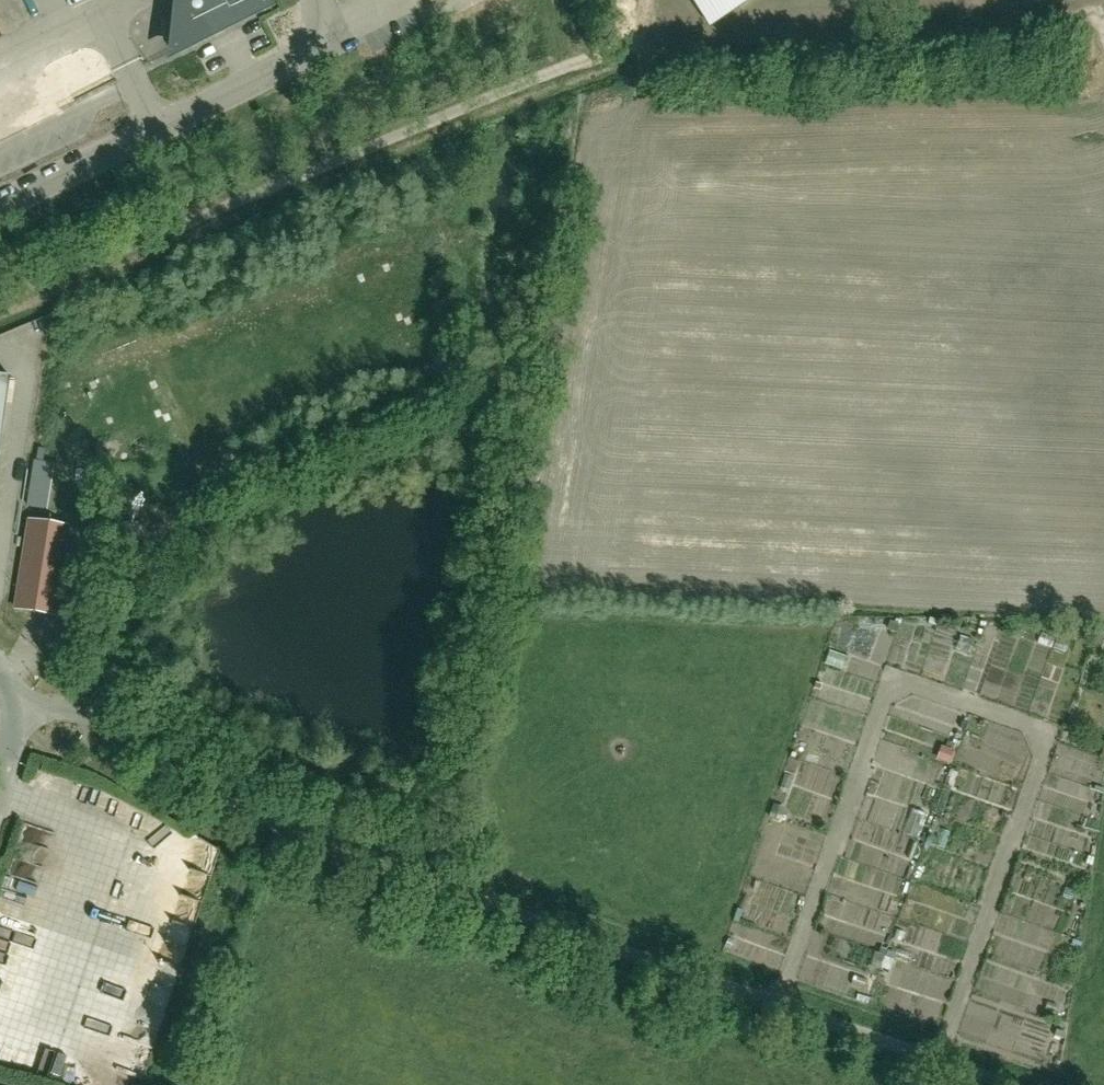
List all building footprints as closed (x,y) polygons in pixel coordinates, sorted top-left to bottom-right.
[(173,53),(269,5),(266,0),(179,0),(173,53)] [(0,99),(0,125),(6,137),(89,95),(56,71),(0,99)] [(10,377),(0,375),(0,442),(10,377)] [(29,521),(15,609),(53,615),(67,527),(29,521)] [(119,535),(141,539),(143,526),(121,522),(119,535)] [(104,817),(108,794),(96,792),(92,815),(104,817)] [(3,848),(29,860),(45,826),(18,814),(3,848)] [(13,1058),(18,1041),(0,1036),(0,1055),(13,1058)]
